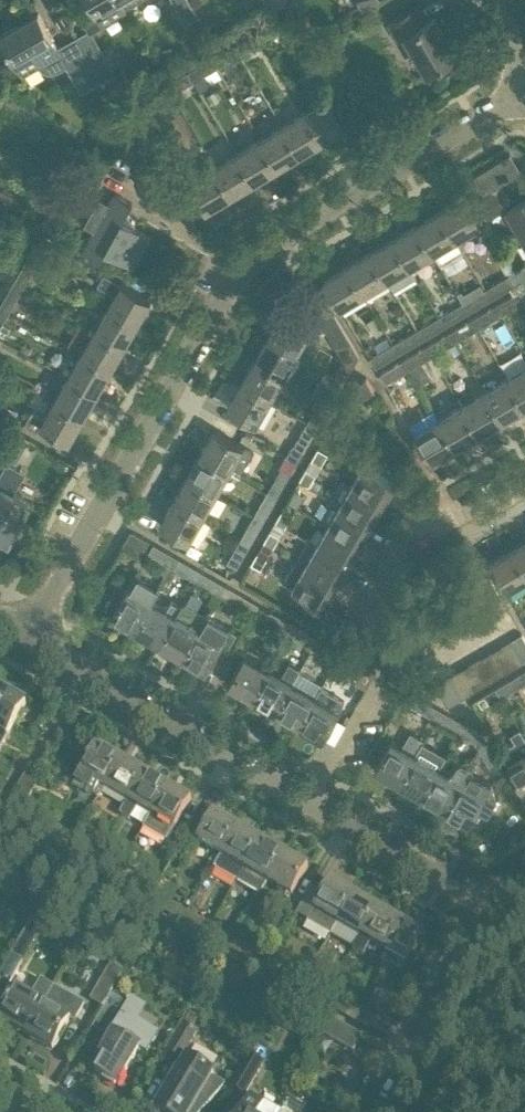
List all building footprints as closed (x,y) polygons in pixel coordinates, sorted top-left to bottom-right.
[(84,15),(92,29),(107,21),(105,18),(127,5),(124,0),(93,0),(97,7),(84,15)] [(198,16),(189,0),(173,0),(186,23),(198,16)] [(285,2),(284,0),(265,0),(272,10),(285,2)] [(428,20),(419,5),(389,22),(399,39),(407,34),(417,52),(446,35),(435,16),(428,20)] [(60,46),(60,45),(40,11),(2,33),(8,44),(10,48),(12,48),(26,72),(41,63),(45,67),(49,69),(55,69),(60,68),(69,63),(84,89),(103,78),(78,35),(60,46)] [(283,28),(277,18),(256,30),(263,40),(283,28)] [(89,50),(80,34),(78,35),(103,78),(117,70),(101,43),(89,50)] [(461,64),(456,55),(457,54),(446,35),(417,52),(428,70),(439,64),(445,73),(461,64)] [(217,67),(240,54),(234,44),(211,57),(217,67)] [(194,81),(217,67),(211,57),(188,71),(194,81)] [(171,94),(194,81),(188,71),(165,84),(171,94)] [(323,139),(346,125),(329,96),(305,110),(323,139)] [(300,153),(323,139),(305,110),(282,124),(300,153)] [(277,167),(300,153),(282,124),(259,138),(277,167)] [(254,181),(277,167),(259,138),(237,151),(254,181)] [(483,169),(494,187),(524,169),(524,165),(516,150),(483,169)] [(232,195),(254,181),(237,151),(214,165),(232,195)] [(208,209),(232,195),(214,165),(190,179),(208,209)] [(485,215),(503,204),(493,186),(475,196),(485,215)] [(15,194),(0,187),(0,210),(0,211),(6,213),(15,194)] [(85,225),(94,230),(83,250),(100,260),(105,251),(134,267),(151,236),(122,219),(131,202),(114,193),(109,203),(99,198),(85,225)] [(456,239),(480,225),(463,196),(439,210),(456,239)] [(507,212),(524,244),(524,201),(507,212)] [(440,263),(462,250),(456,239),(439,210),(416,224),(433,253),(434,252),(440,263)] [(410,266),(433,253),(416,224),(393,237),(410,266)] [(387,280),(410,266),(393,237),(370,251),(387,280)] [(364,293),(387,280),(370,251),(347,265),(364,293)] [(23,289),(37,266),(27,260),(13,283),(23,289)] [(340,307),(364,293),(347,265),(323,279),(340,307)] [(517,270),(524,283),(524,265),(517,270)] [(150,299),(121,283),(103,272),(97,283),(107,288),(107,287),(116,292),(108,306),(137,323),(150,299)] [(491,298),(514,284),(509,275),(486,289),(491,298)] [(23,289),(13,283),(0,306),(10,312),(23,289)] [(468,311),(491,298),(486,289),(463,303),(468,311)] [(501,314),(524,300),(519,291),(495,305),(501,314)] [(445,325),(468,311),(463,303),(440,316),(445,325)] [(478,328),(501,314),(495,305),(472,319),(478,328)] [(10,312),(0,306),(0,329),(10,312)] [(123,346),(137,323),(108,306),(94,330),(123,346)] [(296,354),(310,329),(282,313),(267,338),(296,354)] [(334,313),(322,320),(344,358),(354,364),(359,357),(334,313)] [(422,339),(445,325),(440,316),(417,330),(422,339)] [(455,342),(478,328),(472,319),(449,332),(455,342)] [(110,369),(123,346),(94,330),(81,353),(110,369)] [(399,352),(422,339),(417,330),(394,344),(399,352)] [(432,355),(455,342),(449,332),(426,346),(432,355)] [(0,337),(0,345),(19,356),(22,350),(0,337)] [(283,377),(296,354),(267,338),(254,361),(283,377)] [(375,367),(399,352),(394,344),(370,358),(375,367)] [(422,361),(432,355),(426,346),(401,361),(404,366),(407,365),(410,369),(414,366),(422,361)] [(97,392),(110,369),(81,353),(67,376),(97,392)] [(344,381),(354,364),(344,358),(334,376),(344,381)] [(269,400),(283,377),(254,361),(241,384),(269,400)] [(404,366),(401,361),(380,374),(385,383),(410,369),(407,365),(404,366)] [(414,366),(410,369),(419,385),(431,377),(422,361),(414,366)] [(524,407),(524,368),(507,379),(524,407)] [(82,418),(97,392),(67,376),(54,399),(55,399),(53,401),(82,418)] [(331,404),(344,381),(334,376),(321,398),(331,404)] [(361,398),(373,391),(374,390),(367,378),(353,386),(361,398)] [(501,421),(524,407),(507,379),(484,392),(501,421)] [(256,423),(269,400),(241,384),(228,406),(256,423)] [(478,435),(501,421),(484,392),(461,406),(478,435)] [(317,428),(331,404),(321,398),(308,422),(317,428)] [(82,418),(53,401),(55,399),(54,399),(44,416),(32,408),(24,422),(38,430),(41,423),(70,439),(82,418)] [(16,411),(2,403),(0,406),(0,413),(11,419),(16,411)] [(454,449),(478,435),(461,406),(437,420),(454,449)] [(432,462),(454,449),(437,420),(415,433),(432,462)] [(304,450),(317,428),(308,422),(295,444),(304,450)] [(214,429),(201,453),(230,469),(240,475),(254,451),(214,429)] [(321,465),(328,453),(318,448),(311,459),(321,465)] [(216,493),(230,469),(201,453),(187,477),(216,493)] [(309,485),(316,474),(321,465),(311,459),(299,480),(309,485)] [(385,502),(397,481),(365,462),(353,483),(385,502)] [(13,493),(25,472),(7,463),(0,476),(0,487),(1,488),(0,490),(0,534),(10,539),(30,502),(13,493)] [(277,497),(291,472),(282,467),(268,492),(277,497)] [(203,516),(216,493),(187,477),(174,500),(203,516)] [(353,483),(344,478),(331,498),(373,522),(385,502),(353,483)] [(297,506),(304,494),(294,489),(288,500),(297,506)] [(263,521),(277,497),(268,492),(254,516),(263,521)] [(361,543),(373,522),(331,498),(319,519),(328,524),(361,543)] [(190,539),(203,516),(174,500),(161,523),(190,539)] [(285,527),(292,515),(282,509),(275,521),(285,527)] [(250,543),(263,521),(254,516),(241,538),(250,543)] [(349,564),(361,543),(328,524),(317,545),(349,564)] [(273,547),(280,536),(270,530),(263,542),(273,547)] [(237,567),(250,543),(241,538),(227,562),(237,567)] [(337,584),(349,564),(317,545),(307,539),(296,560),(337,584)] [(513,547),(524,567),(524,540),(513,547)] [(171,566),(177,556),(154,542),(148,552),(171,566)] [(524,579),(524,567),(513,547),(490,561),(507,590),(524,579)] [(261,569),(267,557),(258,551),(251,563),(261,569)] [(195,579),(201,570),(177,556),(171,566),(195,579)] [(325,606),(337,584),(296,560),(283,581),(325,606)] [(218,593),(224,583),(201,570),(195,579),(218,593)] [(135,629),(151,600),(153,601),(160,588),(136,574),(129,587),(128,586),(111,615),(135,629)] [(488,602),(499,595),(487,575),(476,581),(488,602)] [(476,581),(465,588),(477,608),(488,602),(476,581)] [(466,614),(477,608),(465,588),(454,594),(466,614)] [(456,620),(466,614),(454,594),(444,600),(456,620)] [(175,613),(153,601),(151,600),(135,629),(159,642),(175,613)] [(445,626),(456,620),(444,600),(433,606),(445,626)] [(200,628),(207,615),(183,601),(175,613),(159,642),(182,656),(198,627),(200,628)] [(237,632),(207,615),(200,628),(198,627),(182,656),(205,669),(221,642),(229,646),(237,632)] [(412,618),(401,624),(413,645),(415,644),(424,639),(412,618)] [(524,660),(524,640),(521,633),(511,639),(524,661),(524,660)] [(334,660),(339,651),(317,638),(312,648),(334,660)] [(514,667),(524,661),(511,639),(501,645),(514,667)] [(503,673),(514,667),(501,645),(490,651),(503,673)] [(493,679),(503,673),(490,651),(480,657),(493,679)] [(251,697),(268,668),(245,654),(228,683),(251,697)] [(482,685),(493,679),(480,657),(469,663),(482,685)] [(293,682),(301,669),(289,663),(282,676),(268,668),(251,697),(275,710),(291,681),(293,682)] [(472,691),(482,685),(469,663),(459,669),(472,691)] [(461,697),(472,691),(459,669),(448,675),(461,697)] [(500,697),(523,683),(518,674),(495,687),(500,697)] [(450,704),(461,697),(448,675),(437,682),(450,704)] [(297,723),(314,695),(293,682),(291,681),(275,710),(297,723)] [(314,695),(297,723),(321,737),(343,699),(320,685),(314,695)] [(477,710),(500,697),(495,687),(472,701),(477,710)] [(26,704),(0,689),(0,749),(26,704)] [(434,719),(440,709),(417,695),(411,705),(434,719)] [(458,732),(464,723),(440,709),(434,719),(458,732)] [(479,749),(488,744),(482,733),(464,723),(458,732),(474,742),(479,749)] [(524,790),(524,738),(519,727),(509,733),(514,740),(500,749),(524,790)] [(420,741),(422,739),(409,732),(402,745),(390,739),(374,768),(397,781),(414,752),(420,741)] [(420,741),(414,752),(397,781),(421,795),(438,766),(444,755),(420,741)] [(491,771),(500,766),(488,744),(479,749),(491,771)] [(122,760),(98,746),(75,785),(99,799),(105,789),(122,760)] [(463,780),(468,771),(467,770),(469,766),(455,759),(448,772),(438,766),(421,795),(444,808),(461,779),(463,780)] [(128,802),(145,773),(122,760),(105,789),(128,802)] [(29,798),(40,779),(28,771),(16,791),(29,798)] [(490,783),(468,771),(463,780),(461,779),(444,808),(468,822),(476,808),(486,814),(495,798),(490,783)] [(152,816),(169,787),(145,773),(128,802),(151,816),(152,816)] [(167,842),(192,800),(169,787),(152,816),(151,816),(144,829),(167,842)] [(222,856),(238,827),(215,814),(198,842),(221,856),(222,856)] [(236,882),(261,840),(238,827),(222,856),(221,856),(214,869),(236,882)] [(260,896),(268,883),(267,883),(284,854),(261,840),(236,882),(260,896)] [(291,896),(308,868),(284,854),(267,883),(268,883),(291,896)] [(56,874),(37,864),(29,878),(47,889),(56,874)] [(136,895),(141,886),(117,872),(114,877),(117,879),(115,883),(136,895)] [(330,935),(354,895),(331,881),(307,923),(330,935)] [(354,949),(378,908),(354,895),(330,935),(331,936),(354,949)] [(384,950),(401,922),(378,908),(354,949),(354,950),(364,956),(371,943),(384,950)] [(204,935),(210,925),(187,912),(185,917),(188,919),(185,924),(204,935)] [(24,962),(46,923),(33,916),(11,955),(24,962)] [(409,965),(425,936),(401,922),(384,950),(409,965)] [(253,963),(258,953),(231,937),(228,943),(232,945),(230,949),(253,963)] [(92,1001),(104,1008),(106,1005),(112,995),(114,990),(125,972),(112,965),(92,1001)] [(25,1034),(53,986),(42,980),(32,997),(18,988),(0,1019),(25,1034)] [(76,1023),(86,1005),(53,986),(25,1034),(54,1050),(71,1021),(76,1023)] [(112,995),(106,1005),(117,1012),(124,1001),(127,997),(114,990),(112,995)] [(346,1017),(352,1006),(327,991),(320,1002),(346,1017)] [(277,1024),(292,1033),(304,1013),(288,1004),(277,1024)] [(370,1031),(377,1018),(353,1004),(352,1006),(346,1017),(370,1031)] [(92,1073),(118,1088),(151,1030),(125,1015),(92,1073)] [(191,1015),(185,1024),(186,1025),(193,1029),(198,1019),(191,1015)] [(353,1052),(362,1037),(332,1019),(323,1035),(353,1052)] [(182,1060),(198,1032),(193,1029),(186,1025),(169,1053),(182,1060)] [(245,1094),(264,1063),(250,1054),(231,1086),(245,1094)] [(213,1078),(216,1073),(187,1057),(156,1109),(158,1111),(201,1111),(225,1084),(225,1083),(222,1086),(213,1078)] [(262,1106),(263,1105),(249,1097),(240,1111),(276,1111),(278,1109),(274,1107),(267,1108),(262,1106)]
